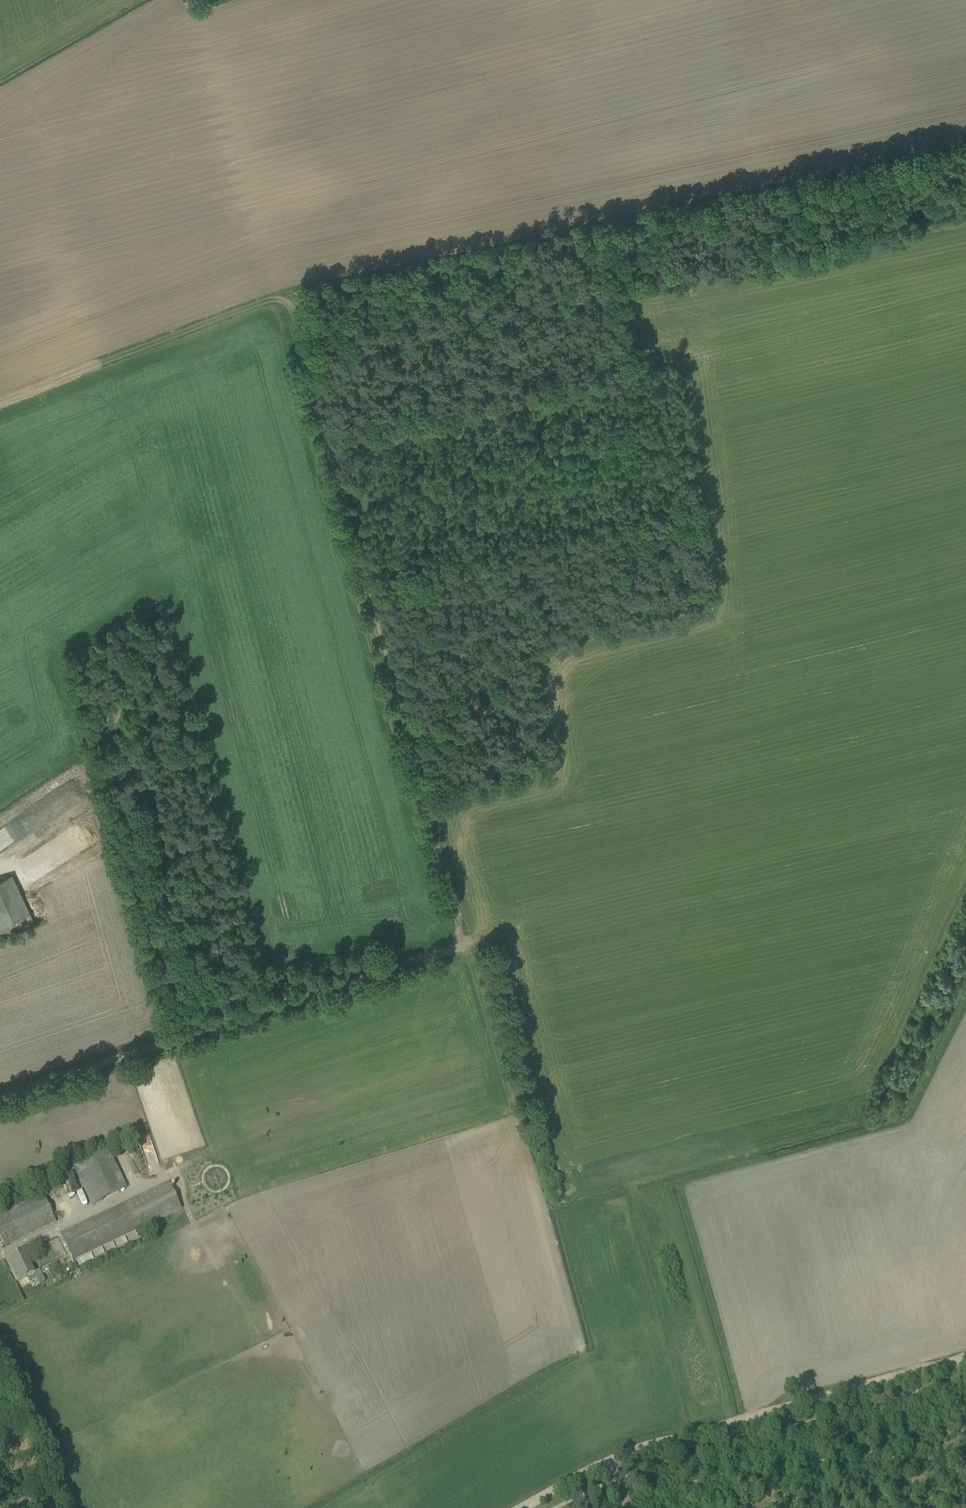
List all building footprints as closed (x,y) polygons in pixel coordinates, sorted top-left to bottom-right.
[(34,923),(12,875),(0,881),(0,939),(34,923)] [(72,1164),(91,1206),(127,1190),(106,1148),(72,1164)] [(169,1183),(60,1234),(73,1260),(137,1230),(182,1210),(169,1183)] [(5,1246),(56,1222),(43,1194),(0,1214),(0,1236),(5,1246)] [(12,1268),(14,1267),(20,1279),(34,1273),(24,1251),(8,1258),(12,1268)]
